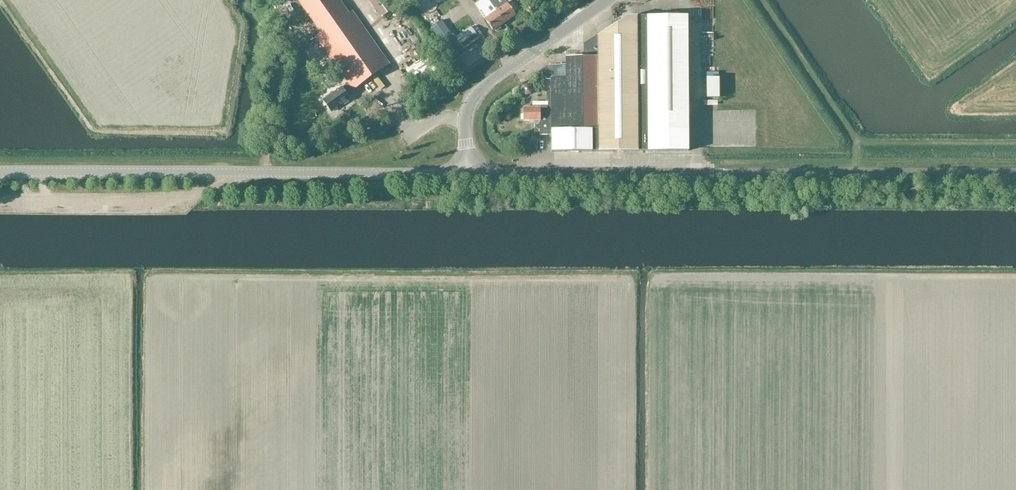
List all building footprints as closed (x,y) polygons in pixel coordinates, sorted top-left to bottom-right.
[(290,19),(303,10),(295,0),(277,0),(276,0),(290,19)] [(349,13),(340,0),(301,0),(323,32),(316,36),(349,82),(342,87),(342,86),(323,100),(332,112),(351,99),(347,94),(353,89),(354,90),(390,64),(353,11),(349,13)] [(383,18),(398,8),(392,0),(370,0),(383,18)] [(494,32),(505,24),(497,12),(492,4),(489,0),(482,0),(478,2),(483,9),(480,11),(494,32)] [(492,4),(497,12),(505,24),(516,16),(505,0),(489,0),(492,4)] [(437,31),(447,25),(438,11),(428,18),(437,31)] [(547,66),(538,72),(540,75),(542,73),(546,80),(551,80),(551,94),(551,102),(548,102),(546,102),(532,102),(532,108),(523,108),(523,121),(540,121),(540,135),(551,135),(551,152),(688,151),(687,16),(628,17),(583,46),(583,57),(565,57),(565,65),(547,66)] [(453,34),(442,42),(452,57),(479,38),(470,27),(455,37),(453,34)] [(699,75),(698,96),(711,96),(712,76),(699,75)] [(524,85),(522,89),(524,93),(527,94),(531,93),(533,90),(531,86),(528,84),(524,85)] [(370,121),(370,122),(370,123),(370,124),(371,125),(371,126),(372,127),(373,127),(374,128),(375,128),(376,128),(377,128),(378,127),(379,127),(380,126),(380,125),(381,124),(381,123),(381,122),(381,121),(380,120),(379,119),(378,118),(377,117),(376,117),(375,117),(374,118),(373,118),(372,118),(372,119),(371,119),(371,120),(370,121)]
